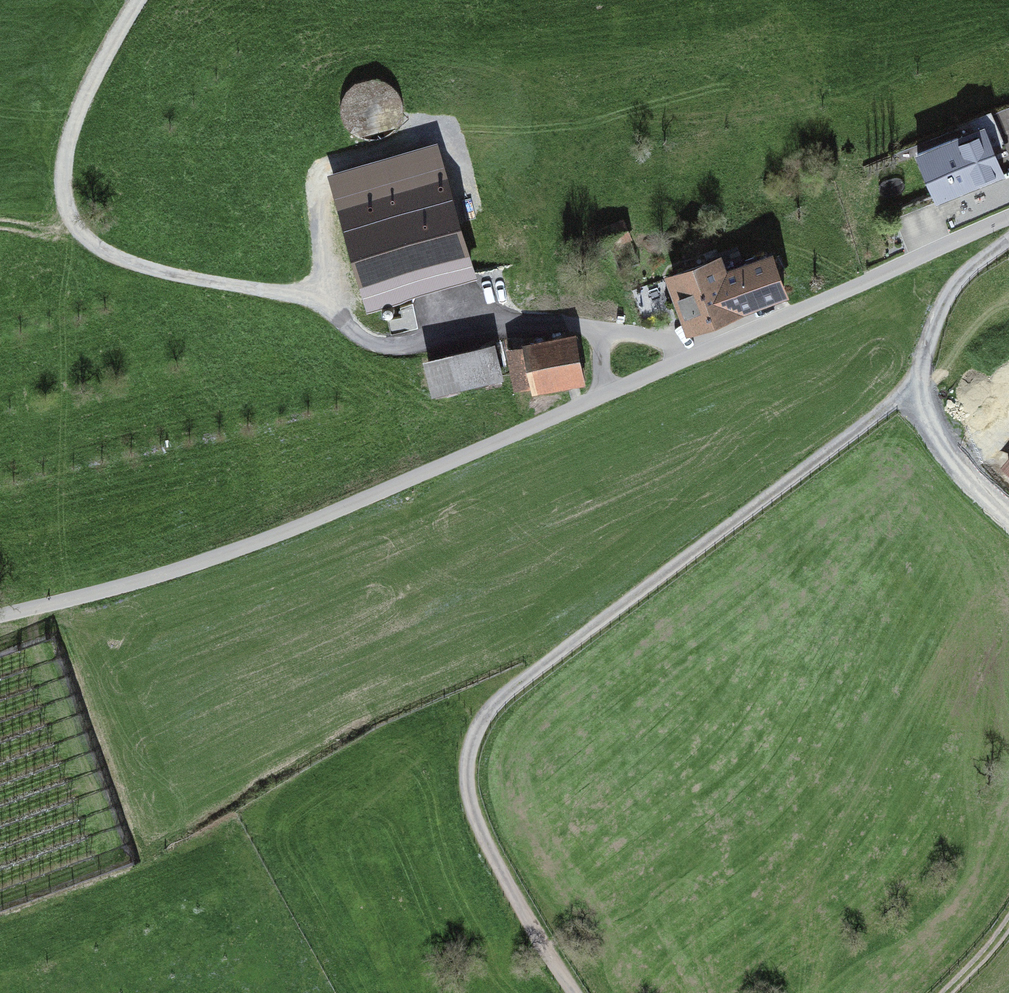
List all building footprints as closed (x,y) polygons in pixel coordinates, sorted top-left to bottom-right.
[(983,129),(921,154),(940,200),(1001,176),(983,129)] [(446,196),(363,222),(387,299),(470,273),(446,196)] [(716,260),(672,278),(692,326),(782,289),(768,257),(723,276),(716,260)] [(574,336),(531,345),(541,389),(584,379),(574,336)] [(489,347),(430,362),(438,393),(496,378),(489,347)]
